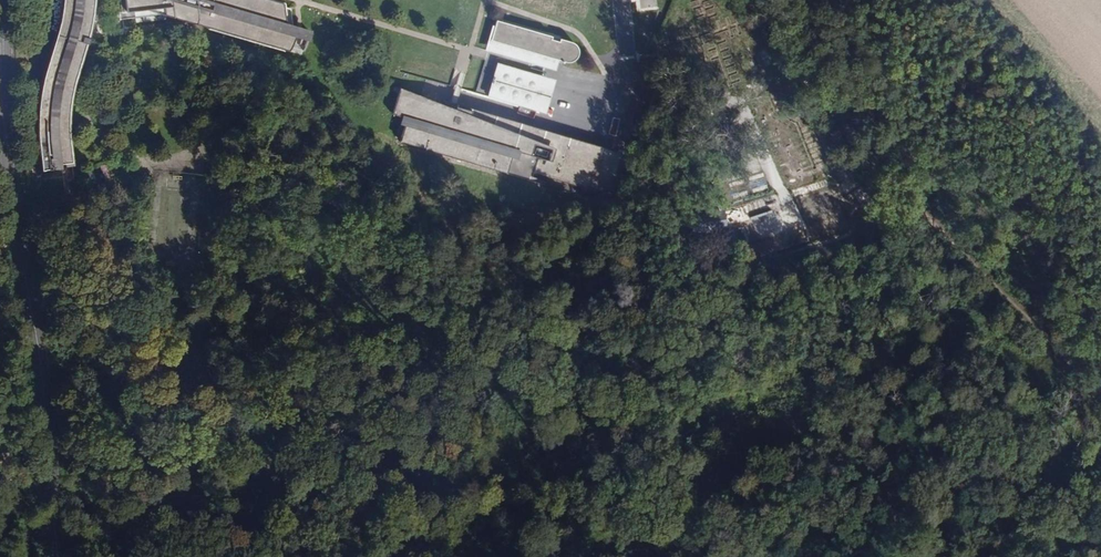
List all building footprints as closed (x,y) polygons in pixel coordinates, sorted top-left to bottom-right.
[(101,8),(101,0),(79,0),(77,16),(71,16),(59,58),(54,91),(52,126),(53,154),(67,153),(67,147),(83,147),(82,107),(85,73),(98,32),(101,32),(104,23),(97,20),(101,8)] [(122,15),(173,15),(191,20),(191,25),(284,51),(287,47),(289,46),(292,40),(289,35),(279,31),(281,26),(288,26),(286,8),(259,0),(121,0),(122,15)] [(305,33),(288,26),(281,26),(279,31),(289,35),(292,40),(289,46),(287,47),(298,52),(300,47),(302,43),(303,38),(305,33)] [(482,54),(467,98),(527,116),(537,89),(537,85),(533,83),(533,82),(538,70),(552,72),(554,66),(560,68),(564,68),(568,65),(570,61),(571,57),(569,53),(565,49),(491,26),(482,54)] [(442,112),(393,90),(385,117),(399,121),(392,144),(535,190),(563,199),(564,194),(579,199),(595,204),(597,200),(580,195),(592,157),(449,110),(448,115),(442,112)] [(597,200),(609,162),(592,157),(580,195),(597,200)] [(728,226),(750,220),(745,204),(723,210),(728,226)]
